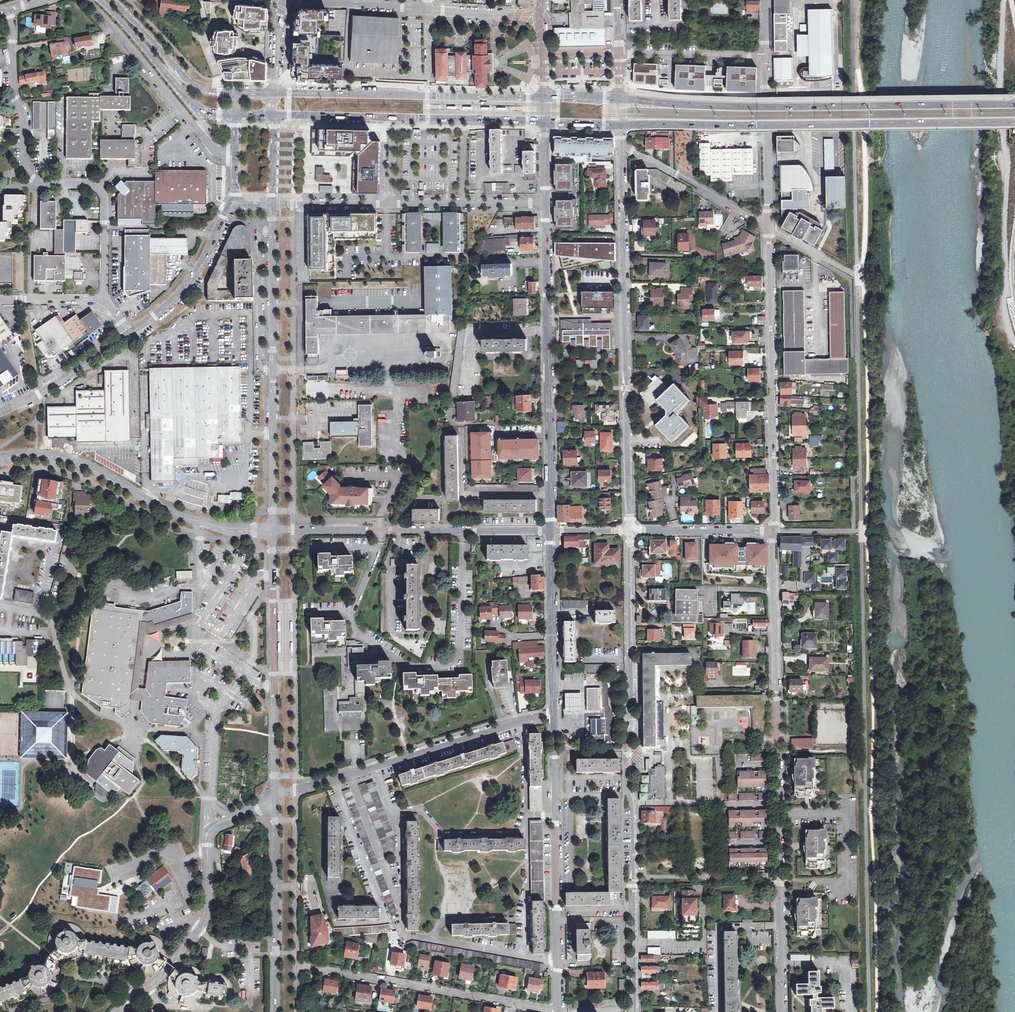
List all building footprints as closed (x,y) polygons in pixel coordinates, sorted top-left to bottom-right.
[(160,6),(167,7),(187,10),(188,1),(182,0),(160,0),(160,6)] [(571,27),(603,28),(604,13),(596,14),(596,9),(607,8),(607,0),(571,0),(571,27)] [(630,9),(630,20),(642,20),(642,10),(641,0),(629,0),(630,9)] [(670,19),(681,19),(681,1),(683,1),(683,0),(669,0),(670,19)] [(775,50),(787,50),(786,14),(789,14),(789,0),(774,0),(775,50)] [(745,8),(747,9),(749,8),(749,11),(752,11),(752,10),(754,10),(754,8),(759,8),(759,1),(745,1),(745,8)] [(237,8),(235,7),(234,17),(236,17),(236,22),(236,23),(237,24),(244,28),(249,27),(252,27),(265,26),(266,18),(264,18),(264,14),(266,14),(266,8),(266,7),(265,7),(265,6),(264,6),(254,6),(254,5),(237,4),(237,8)] [(167,7),(160,6),(159,15),(166,17),(167,7)] [(325,7),(300,6),(299,16),(294,16),(291,80),(325,81),(342,81),(342,75),(344,34),(324,33),(325,7)] [(833,76),(832,10),(807,10),(808,36),(799,36),(799,55),(808,55),(808,71),(802,71),(803,77),(833,76)] [(48,17),(37,16),(37,19),(35,19),(35,25),(41,26),(41,29),(50,29),(50,24),(54,24),(55,14),(49,13),(48,17)] [(192,21),(191,24),(200,24),(200,14),(192,15),(192,21)] [(349,60),(396,63),(396,47),(397,18),(395,17),(358,15),(352,15),(349,60)] [(558,49),(603,48),(603,28),(553,28),(553,37),(555,37),(555,38),(557,38),(557,44),(558,49)] [(231,29),(224,29),(214,30),(213,31),(213,32),(211,40),(213,51),(223,53),(233,52),(235,50),(235,46),(235,41),(236,35),(232,35),(232,31),(232,30),(231,30),(231,29)] [(76,48),(86,46),(86,47),(92,46),(91,36),(75,39),(76,48)] [(456,79),(463,79),(463,72),(466,72),(474,72),(474,74),(474,83),(475,83),(475,87),(485,87),(485,83),(486,83),(486,72),(488,71),(491,71),(491,63),(491,55),(487,55),(487,54),(485,54),(485,43),(484,43),(483,41),(483,39),(474,40),(474,43),(473,43),(474,55),(466,55),(455,55),(449,55),(449,51),(449,48),(435,49),(435,54),(435,58),(435,66),(435,72),(435,79),(445,79),(445,76),(456,76),(456,79)] [(58,43),(57,44),(50,45),(52,56),(67,54),(65,42),(58,43)] [(245,57),(237,56),(218,59),(218,60),(217,60),(217,61),(217,62),(222,75),(223,78),(224,78),(224,79),(264,80),(265,79),(266,79),(266,78),(266,62),(266,61),(266,60),(265,60),(264,60),(256,58),(256,57),(252,56),(251,58),(245,58),(245,57)] [(774,81),(793,80),(792,58),(774,58),(774,81)] [(634,64),(633,70),(635,70),(635,78),(634,84),(649,84),(649,85),(656,85),(656,84),(657,64),(635,64),(634,64)] [(676,65),(675,71),(679,71),(678,87),(698,87),(697,91),(704,91),(705,66),(676,65)] [(727,67),(727,73),(730,73),(730,86),(730,89),(756,90),(756,89),(757,68),(727,67)] [(38,85),(44,83),(45,83),(43,72),(42,73),(37,73),(34,73),(35,74),(19,77),(20,85),(38,81),(38,85)] [(115,94),(119,94),(123,94),(128,94),(128,79),(115,79),(115,94)] [(91,151),(91,146),(91,122),(99,122),(99,94),(91,94),(91,98),(89,98),(66,98),(66,160),(90,160),(91,151)] [(115,110),(115,97),(100,97),(100,110),(115,110)] [(130,97),(123,97),(118,97),(115,97),(115,110),(130,110),(130,97)] [(100,141),(99,146),(99,151),(99,160),(127,160),(127,167),(141,168),(142,145),(134,145),(135,126),(122,125),(121,141),(100,141)] [(376,131),(319,130),(319,150),(360,150),(360,157),(359,184),(375,185),(376,131)] [(484,130),(481,130),(476,130),(477,138),(485,138),(484,130)] [(511,173),(511,166),(502,166),(502,138),(502,130),(491,130),(491,174),(511,173)] [(795,151),(794,135),(777,135),(778,151),(795,151)] [(646,147),(656,148),(656,138),(646,137),(646,147)] [(834,137),(826,138),(826,169),(834,169),(834,137)] [(556,138),(556,155),(592,155),(605,156),(612,156),(614,156),(614,148),(614,140),(604,139),(599,139),(587,139),(582,139),(572,139),(566,138),(556,138)] [(604,139),(614,140),(614,148),(615,148),(615,138),(604,138),(604,139)] [(656,138),(656,148),(669,148),(669,145),(669,143),(669,139),(656,138)] [(525,144),(523,144),(523,163),(524,165),(515,166),(515,174),(524,174),(524,180),(535,180),(534,162),(534,144),(525,144)] [(732,175),(753,174),(752,149),(710,150),(710,144),(700,145),(701,176),(711,176),(711,182),(727,181),(732,181),(732,175)] [(573,163),(556,163),(556,170),(555,170),(555,185),(556,185),(556,192),(573,192),(573,184),(576,184),(575,170),(573,170),(573,163)] [(798,208),(810,207),(810,192),(807,192),(807,190),(810,190),(810,187),(809,182),(807,179),(804,173),(800,169),(796,165),(792,163),(794,166),(794,167),(792,168),(792,167),(781,167),(782,208),(798,208)] [(605,186),(605,169),(588,169),(588,177),(595,177),(595,186),(605,186)] [(647,187),(649,187),(649,181),(647,181),(647,177),(655,178),(682,192),(685,186),(656,169),(636,170),(637,200),(647,199),(647,187)] [(155,183),(155,205),(161,206),(161,210),(158,209),(158,214),(161,214),(161,217),(192,218),(193,214),(194,213),(193,212),(193,206),(205,206),(205,173),(155,172),(155,183)] [(845,176),(826,177),(826,205),(825,205),(824,205),(823,206),(824,207),(824,208),(845,208),(845,176)] [(119,189),(124,185),(121,182),(115,187),(121,193),(122,192),(119,189)] [(155,205),(155,183),(126,182),(124,185),(119,189),(122,192),(121,193),(118,195),(118,225),(155,225),(155,205)] [(484,183),(486,195),(501,195),(501,190),(506,190),(508,183),(484,183)] [(3,241),(4,234),(10,234),(11,224),(17,224),(17,212),(23,212),(23,196),(5,196),(4,206),(3,206),(2,224),(0,224),(0,241),(3,241)] [(573,199),(557,199),(556,199),(557,206),(556,206),(555,206),(555,221),(556,221),(557,221),(557,228),(574,228),(574,220),(576,220),(576,206),(574,206),(573,199)] [(56,230),(56,220),(56,203),(41,202),(40,230),(56,230)] [(798,208),(782,208),(782,219),(784,219),(785,220),(782,226),(815,244),(824,229),(818,226),(821,222),(800,211),(799,212),(798,211),(798,208)] [(698,217),(700,217),(700,211),(706,211),(706,209),(698,209),(698,217)] [(700,211),(700,217),(700,226),(705,226),(705,224),(713,224),(712,211),(706,211),(700,211)] [(461,213),(446,213),(446,225),(446,252),(464,252),(464,244),(461,244),(461,241),(461,233),(461,225),(461,221),(461,213)] [(376,214),(310,214),(310,267),(310,269),(335,269),(335,239),(377,239),(376,214)] [(420,214),(405,214),(406,222),(406,225),(406,233),(406,241),(406,244),(403,244),(403,253),(404,253),(420,252),(420,244),(420,214)] [(596,225),(604,225),(604,223),(609,223),(609,222),(609,215),(590,215),(590,226),(596,225)] [(538,228),(538,217),(529,217),(529,216),(522,217),(521,217),(504,218),(504,225),(515,225),(516,229),(522,229),(522,228),(528,227),(528,229),(538,228)] [(655,235),(655,220),(644,221),(644,235),(655,235)] [(87,221),(63,221),(63,230),(63,253),(65,253),(76,253),(76,233),(87,233),(87,221)] [(234,262),(251,262),(249,232),(249,230),(247,228),(246,226),(243,225),(241,225),(240,225),(239,225),(236,226),(234,228),(220,257),(234,262)] [(733,238),(734,241),(738,253),(747,250),(747,251),(753,250),(751,244),(750,245),(752,240),(753,239),(753,238),(752,236),(751,235),(741,230),(738,237),(739,239),(737,239),(736,237),(733,238)] [(487,236),(487,239),(488,251),(506,250),(505,245),(505,237),(507,237),(507,238),(509,238),(520,238),(521,234),(487,236)] [(521,234),(520,238),(521,250),(533,250),(534,240),(533,237),(531,237),(522,238),(522,234),(521,234)] [(678,254),(683,253),(683,250),(685,250),(689,250),(688,234),(678,234),(679,250),(678,250),(678,254)] [(150,251),(150,239),(151,237),(125,237),(124,291),(150,292),(150,285),(150,254),(150,251)] [(189,240),(150,239),(150,251),(150,254),(166,255),(188,255),(189,240)] [(488,253),(488,251),(487,239),(484,239),(481,239),(476,253),(488,253)] [(733,254),(738,253),(734,241),(722,244),(725,254),(732,252),(733,254)] [(615,243),(557,243),(561,262),(562,265),(566,264),(567,269),(612,259),(612,260),(615,259),(616,259),(616,243),(615,243)] [(428,244),(428,252),(439,252),(439,244),(428,244)] [(28,253),(0,252),(0,283),(12,283),(12,290),(27,290),(28,253)] [(80,253),(76,253),(65,253),(65,256),(65,276),(73,276),(73,281),(82,281),(82,274),(80,274),(80,253)] [(166,255),(150,254),(150,285),(165,285),(166,255)] [(783,275),(796,274),(796,270),(798,270),(798,254),(784,255),(784,270),(783,271),(783,275)] [(65,276),(65,256),(34,256),(34,281),(37,281),(37,284),(40,284),(40,281),(57,281),(57,284),(61,284),(61,281),(65,281),(65,276)] [(234,262),(220,257),(207,283),(207,302),(234,301),(234,262)] [(234,262),(234,301),(253,301),(252,276),(252,262),(251,262),(234,262)] [(666,276),(666,263),(650,263),(650,276),(666,276)] [(512,275),(511,264),(483,265),(483,276),(512,275)] [(317,335),(449,332),(449,319),(452,319),(451,266),(425,267),(426,314),(422,314),(331,316),(331,310),(325,310),(325,311),(316,311),(316,304),(316,300),(307,300),(307,304),(308,354),(317,353),(317,335)] [(761,276),(758,276),(751,276),(741,276),(741,284),(747,284),(747,286),(761,286),(761,276)] [(524,294),(535,294),(535,287),(538,287),(537,282),(524,283),(524,294)] [(709,298),(709,302),(717,302),(717,283),(708,283),(708,298),(709,298)] [(691,288),(683,288),(683,294),(680,294),(677,294),(677,306),(681,306),(681,305),(687,304),(687,299),(691,299),(691,288)] [(657,305),(657,306),(662,306),(662,294),(661,294),(661,290),(651,290),(651,298),(652,298),(653,305),(657,305)] [(782,337),(783,375),(803,374),(804,374),(846,373),(846,358),(843,358),(842,291),(827,291),(828,358),(826,358),(826,359),(819,359),(811,359),(804,359),(804,350),(803,350),(803,335),(803,313),(802,312),(802,299),(802,290),(782,291),(782,299),(783,299),(783,337),(782,337)] [(615,291),(582,291),(582,308),(601,308),(601,310),(607,311),(607,308),(610,308),(610,311),(614,311),(614,308),(615,308),(615,291)] [(526,315),(526,300),(523,300),(523,294),(514,295),(514,315),(526,315)] [(714,320),(714,310),(703,310),(704,320),(714,320)] [(67,333),(73,342),(85,334),(87,336),(101,326),(91,312),(79,320),(76,315),(64,323),(58,316),(56,317),(67,333)] [(649,330),(649,316),(639,316),(639,330),(649,330)] [(12,333),(0,317),(0,342),(12,333)] [(67,333),(56,317),(35,331),(42,340),(36,344),(44,355),(46,353),(47,355),(49,355),(51,354),(53,357),(73,342),(67,333)] [(991,319),(993,327),(1000,325),(998,317),(991,319)] [(572,322),(561,319),(561,331),(563,330),(563,342),(570,342),(570,344),(571,348),(577,348),(576,346),(576,344),(584,344),(584,346),(584,350),(590,350),(590,348),(590,346),(597,346),(597,348),(597,352),(603,352),(603,350),(603,349),(610,349),(610,336),(612,336),(612,322),(591,323),(573,323),(572,322)] [(466,323),(460,323),(458,323),(455,350),(453,364),(450,398),(458,397),(460,367),(466,323)] [(747,332),(733,333),(733,343),(747,343),(747,339),(747,332)] [(675,355),(675,364),(685,364),(686,354),(684,347),(678,338),(670,343),(674,351),(675,355)] [(527,351),(527,339),(483,339),(483,351),(527,351)] [(18,374),(0,348),(0,386),(18,374)] [(742,364),(742,357),(744,357),(743,352),(730,352),(730,365),(742,364)] [(306,360),(307,364),(309,366),(316,366),(318,365),(318,356),(317,356),(317,355),(308,355),(308,359),(306,360)] [(198,459),(220,459),(223,459),(223,446),(219,446),(220,444),(242,443),(240,379),(240,368),(218,368),(211,368),(150,369),(150,414),(146,415),(146,422),(146,427),(146,430),(147,430),(151,429),(151,432),(151,444),(151,447),(151,452),(152,482),(175,482),(175,467),(198,467),(198,459)] [(759,381),(759,369),(748,369),(748,381),(759,381)] [(76,407),(51,408),(49,408),(48,408),(48,410),(48,435),(49,436),(77,436),(77,440),(77,441),(78,441),(129,440),(130,439),(130,373),(129,372),(106,372),(105,373),(105,391),(76,392),(76,407)] [(656,400),(665,410),(665,415),(655,425),(671,442),(688,426),(676,413),(689,401),(673,384),(668,389),(657,378),(640,394),(650,405),(656,400)] [(791,383),(781,383),(781,394),(792,394),(791,383)] [(791,396),(781,396),(781,401),(779,401),(779,405),(779,406),(790,407),(791,403),(800,403),(800,396),(792,395),(791,396)] [(530,396),(511,396),(512,409),(516,409),(516,411),(530,411),(530,396)] [(703,418),(704,418),(707,418),(710,416),(717,416),(716,405),(707,405),(707,398),(699,398),(700,408),(703,408),(703,418)] [(458,403),(458,412),(474,411),(473,402),(458,403)] [(735,409),(735,402),(726,402),(726,403),(722,404),(722,413),(726,412),(726,410),(730,410),(730,409),(735,409)] [(749,402),(735,402),(735,409),(736,418),(746,418),(746,412),(749,412),(749,402)] [(372,404),(359,405),(359,418),(359,421),(331,421),(331,437),(360,436),(360,446),(373,446),(372,404)] [(573,411),(574,411),(575,411),(575,413),(575,419),(586,419),(586,411),(584,411),(584,405),(573,405),(573,411)] [(596,412),(603,412),(603,420),(613,421),(613,405),(596,405),(596,412)] [(474,411),(458,412),(459,417),(460,416),(460,421),(475,421),(474,411)] [(792,415),(792,425),(805,425),(805,415),(792,415)] [(805,425),(792,425),(793,435),(806,435),(805,425)] [(584,446),(596,446),(595,434),(595,427),(584,428),(584,446)] [(473,478),(493,477),(491,431),(471,432),(473,478)] [(612,433),(601,433),(602,451),(613,450),(612,433)] [(458,435),(446,436),(447,500),(459,500),(458,435)] [(539,439),(499,440),(499,459),(540,458),(539,439)] [(306,458),(330,457),(330,442),(321,442),(321,448),(313,448),(313,442),(305,442),(304,443),(305,458),(306,458)] [(750,456),(750,444),(737,444),(737,457),(750,456)] [(728,460),(728,455),(726,454),(726,445),(713,445),(714,460),(728,460)] [(793,449),(793,459),(806,459),(806,449),(793,449)] [(577,451),(564,451),(564,464),(577,464),(577,451)] [(662,470),(662,459),(648,459),(648,471),(662,470)] [(806,459),(793,459),(793,469),(806,469),(806,459)] [(328,465),(320,465),(320,470),(324,473),(319,477),(326,484),(325,484),(331,490),(330,491),(332,494),(332,501),(337,501),(337,502),(363,503),(363,502),(373,502),(373,487),(358,487),(354,486),(354,487),(341,487),(341,484),(334,476),(333,477),(328,472),(329,471),(328,465)] [(769,491),(769,468),(750,469),(750,492),(769,491)] [(518,480),(518,481),(532,481),(531,469),(518,469),(518,480)] [(609,476),(611,476),(611,470),(599,470),(599,481),(609,481),(609,476)] [(312,471),(308,476),(311,480),(316,475),(312,471)] [(586,472),(572,472),(572,486),(586,485),(586,472)] [(685,477),(683,477),(677,479),(679,487),(689,485),(695,486),(692,473),(685,475),(685,477)] [(46,482),(39,481),(36,501),(34,515),(48,517),(50,504),(57,505),(59,490),(59,483),(57,483),(57,482),(47,481),(46,482)] [(659,488),(661,488),(659,481),(647,484),(650,489),(653,499),(661,497),(660,491),(659,488)] [(810,492),(810,481),(795,481),(795,491),(810,492)] [(0,505),(0,511),(3,511),(3,509),(6,509),(6,507),(15,509),(17,492),(0,490),(0,500),(7,501),(6,506),(0,505)] [(81,492),(73,492),(73,503),(76,503),(76,509),(75,509),(75,515),(83,515),(86,512),(86,504),(88,504),(88,496),(84,496),(84,493),(81,493),(81,492)] [(597,492),(597,496),(600,496),(600,510),(611,510),(610,492),(597,492)] [(753,496),(747,497),(747,508),(752,508),(752,513),(763,513),(763,501),(753,502),(753,496)] [(535,499),(484,499),(484,511),(536,511),(535,499)] [(659,509),(658,506),(656,500),(648,502),(650,512),(650,518),(662,515),(660,508),(659,509)] [(720,514),(720,500),(707,500),(707,514),(720,514)] [(696,501),(689,501),(689,502),(687,502),(681,503),(681,511),(691,511),(697,513),(696,501)] [(742,520),(742,515),(741,503),(729,503),(729,520),(742,520)] [(395,513),(398,508),(391,505),(389,510),(393,512),(395,513)] [(569,526),(569,522),(569,507),(569,505),(564,505),(558,505),(558,521),(558,522),(567,522),(567,526),(569,526)] [(569,507),(569,522),(581,522),(581,507),(580,507),(580,506),(578,506),(578,507),(569,507)] [(799,506),(798,506),(790,506),(789,506),(789,519),(799,519),(799,506)] [(439,509),(413,509),(413,520),(439,520),(439,509)] [(12,534),(12,537),(34,540),(35,529),(14,526),(12,534)] [(35,529),(34,540),(55,543),(57,532),(35,529)] [(9,554),(12,537),(12,534),(2,533),(0,543),(0,553),(9,554)] [(569,536),(564,536),(564,552),(578,552),(578,547),(583,548),(583,547),(584,547),(584,545),(583,545),(583,540),(589,540),(589,535),(569,535),(569,536)] [(801,537),(780,537),(780,549),(794,551),(801,551),(801,545),(801,537)] [(814,537),(801,537),(801,545),(814,545),(814,537)] [(838,537),(825,537),(825,541),(821,541),(821,549),(829,549),(829,553),(828,553),(828,561),(836,561),(836,553),(835,553),(835,549),(843,549),(843,541),(838,541),(838,537)] [(666,541),(650,541),(650,555),(661,555),(661,553),(666,553),(666,550),(666,543),(666,541)] [(671,543),(666,543),(666,550),(671,550),(671,556),(677,555),(677,541),(671,541),(671,543)] [(686,560),(696,560),(696,543),(686,543),(686,560)] [(736,543),(708,543),(708,564),(765,563),(765,543),(744,543),(744,546),(736,546),(736,543)] [(619,564),(619,550),(608,550),(608,544),(594,544),(594,564),(619,564)] [(486,559),(527,560),(527,546),(487,546),(486,559)] [(5,578),(9,554),(0,553),(0,577),(5,578)] [(353,557),(341,558),(336,558),(332,558),(332,555),(318,555),(318,558),(319,572),(332,572),(332,575),(336,575),(336,578),(346,578),(346,573),(353,573),(353,557)] [(417,558),(407,558),(406,565),(406,574),(404,574),(404,579),(406,579),(406,596),(404,596),(404,600),(406,600),(406,617),(403,617),(403,621),(406,621),(405,630),(418,630),(418,565),(417,565),(417,558)] [(659,560),(643,561),(643,566),(643,577),(655,577),(654,572),(659,572),(659,560)] [(850,570),(850,565),(834,565),(834,568),(826,568),(827,574),(836,574),(836,578),(837,578),(837,581),(836,581),(836,589),(839,589),(839,592),(844,592),(844,581),(846,581),(846,577),(844,577),(843,570),(850,570)] [(176,572),(176,580),(192,580),(193,572),(176,572)] [(805,574),(805,583),(813,583),(813,574),(805,574)] [(532,590),(544,589),(544,578),(540,578),(540,576),(518,577),(519,583),(528,583),(528,580),(531,580),(532,590)] [(649,601),(664,601),(665,589),(649,589),(649,601)] [(35,593),(16,590),(14,601),(33,604),(35,593)] [(676,615),(671,615),(671,623),(703,623),(703,615),(697,614),(698,590),(676,590),(675,600),(677,600),(676,615)] [(782,593),(792,593),(792,602),(793,602),(793,598),(799,597),(799,593),(782,592),(782,593)] [(130,711),(131,700),(141,624),(146,624),(151,623),(153,628),(192,616),(192,593),(182,593),(180,603),(147,613),(93,606),(81,694),(100,707),(111,708),(115,709),(114,713),(120,718),(130,711)] [(792,593),(782,593),(782,603),(788,603),(788,602),(792,602),(792,593)] [(732,594),(732,599),(732,602),(728,602),(724,602),(724,610),(732,610),(735,613),(741,607),(741,604),(744,604),(744,601),(741,598),(739,598),(739,594),(732,594)] [(495,602),(490,603),(490,608),(480,608),(481,619),(491,618),(491,614),(495,614),(495,602)] [(499,602),(495,602),(495,614),(499,614),(500,618),(510,617),(510,606),(499,607),(499,602)] [(519,620),(522,620),(522,619),(527,618),(531,618),(531,606),(522,606),(522,604),(520,604),(520,606),(519,606),(519,620)] [(827,619),(827,604),(815,604),(815,619),(827,619)] [(595,623),(615,623),(615,611),(595,612),(595,623)] [(153,668),(190,668),(191,668),(192,668),(192,662),(148,663),(147,673),(141,672),(142,662),(145,636),(192,622),(193,616),(192,616),(153,628),(151,623),(146,624),(141,624),(131,700),(141,701),(142,695),(150,696),(153,668)] [(721,623),(722,623),(723,618),(718,618),(714,618),(714,623),(710,623),(709,633),(712,635),(718,635),(720,633),(722,633),(722,628),(721,628),(721,623)] [(323,620),(311,620),(311,636),(312,659),(342,658),(342,688),(325,688),(325,733),(359,733),(366,733),(366,689),(375,688),(375,685),(380,685),(380,682),(392,682),(392,665),(379,665),(379,669),(369,669),(366,669),(364,647),(357,647),(357,643),(357,642),(347,642),(346,623),(333,623),(323,622),(323,620)] [(564,662),(576,662),(575,622),(564,622),(564,631),(564,649),(564,662)] [(682,630),(684,630),(684,638),(693,639),(693,625),(682,625),(682,630)] [(648,641),(659,641),(659,635),(662,634),(662,630),(648,630),(648,641)] [(498,632),(485,632),(485,642),(505,641),(505,635),(498,635),(498,632)] [(816,632),(801,632),(801,647),(816,647),(816,632)] [(27,665),(28,655),(44,655),(44,649),(48,649),(48,646),(44,646),(44,640),(26,640),(26,645),(23,645),(23,641),(0,641),(0,665),(27,665)] [(743,657),(752,657),(752,648),(754,648),(754,641),(743,641),(743,657)] [(537,647),(519,648),(519,662),(527,662),(527,667),(534,666),(533,661),(527,661),(526,656),(543,655),(543,649),(544,649),(543,645),(541,646),(541,647),(540,647),(537,647)] [(643,695),(643,747),(647,747),(647,749),(665,749),(665,740),(655,740),(654,666),(691,666),(691,654),(654,654),(654,653),(650,653),(650,654),(642,654),(643,695)] [(809,658),(809,664),(808,670),(822,671),(826,671),(826,659),(809,658)] [(495,688),(505,687),(505,683),(508,682),(506,664),(503,665),(503,661),(493,662),(495,688)] [(719,663),(707,663),(707,670),(707,673),(704,673),(704,681),(708,681),(708,679),(708,674),(717,674),(717,673),(719,673),(719,663)] [(822,672),(822,671),(808,670),(809,664),(807,664),(807,672),(822,672)] [(190,684),(190,668),(153,668),(150,696),(142,695),(141,701),(140,712),(148,724),(178,727),(181,724),(185,718),(186,712),(187,701),(164,697),(166,684),(190,684)] [(419,674),(404,673),(404,689),(416,689),(416,693),(421,693),(421,695),(429,695),(430,691),(439,691),(439,694),(448,694),(448,698),(456,698),(456,695),(460,695),(460,691),(472,692),(473,677),(460,677),(459,680),(455,680),(439,680),(439,676),(427,676),(419,676),(419,674)] [(540,681),(535,681),(525,682),(525,679),(520,679),(521,693),(526,693),(526,695),(540,695),(540,681)] [(789,691),(802,691),(802,680),(789,680),(789,691)] [(587,712),(601,711),(601,689),(587,689),(587,712)] [(565,694),(565,699),(581,699),(582,713),(583,713),(582,694),(565,694)] [(691,706),(691,709),(697,709),(697,707),(752,707),(753,731),(764,731),(764,704),(764,695),(696,696),(696,706),(691,706)] [(581,699),(565,699),(565,713),(582,713),(581,699)] [(70,712),(64,712),(23,711),(22,756),(69,757),(70,712)] [(185,718),(181,724),(186,727),(188,724),(187,723),(188,721),(190,719),(188,717),(190,715),(188,714),(188,712),(186,712),(185,718)] [(590,719),(590,735),(600,735),(599,719),(590,719)] [(529,735),(530,807),(541,806),(541,779),(542,779),(542,771),(541,770),(541,751),(542,751),(542,742),(540,742),(540,734),(529,735)] [(155,742),(163,752),(178,752),(182,756),(181,771),(190,781),(196,776),(198,750),(187,738),(161,736),(155,742)] [(791,748),(813,747),(813,737),(791,738),(791,748)] [(399,775),(402,786),(410,784),(411,785),(418,783),(418,781),(437,775),(437,777),(445,774),(445,773),(464,767),(464,768),(471,766),(471,765),(490,759),(490,760),(498,758),(497,756),(516,750),(513,740),(399,775)] [(90,760),(87,774),(96,781),(95,792),(102,797),(120,790),(126,796),(137,781),(132,777),(134,763),(110,745),(105,751),(101,749),(98,750),(90,760)] [(793,777),(793,781),(794,785),(794,793),(797,793),(798,796),(809,796),(809,793),(811,792),(811,789),(812,789),(812,781),(811,781),(811,778),(812,777),(812,771),(811,769),(811,767),(814,767),(814,758),(808,757),(808,758),(796,759),(796,761),(795,763),(795,766),(793,766),(793,777)] [(576,772),(620,772),(620,760),(576,760),(576,772)] [(649,776),(643,776),(642,776),(642,783),(643,783),(644,783),(644,785),(643,785),(641,785),(641,791),(643,792),(643,794),(640,794),(640,801),(643,801),(652,801),(652,793),(655,793),(655,798),(664,798),(664,766),(655,767),(655,770),(652,770),(649,770),(649,772),(649,776)] [(754,771),(739,772),(739,777),(737,777),(737,782),(765,781),(765,771),(757,771),(758,779),(754,779),(754,771)] [(369,789),(367,784),(366,782),(359,785),(386,854),(395,854),(394,835),(375,787),(369,789)] [(343,793),(391,918),(396,916),(396,907),(350,789),(343,791),(343,793)] [(609,893),(613,893),(621,893),(620,800),(607,800),(608,893),(609,893)] [(642,823),(655,823),(655,812),(655,807),(643,807),(642,807),(642,823)] [(736,811),(728,811),(729,826),(734,826),(734,824),(742,824),(742,826),(753,826),(753,823),(761,823),(761,825),(766,825),(766,810),(758,810),(758,818),(755,818),(754,811),(739,811),(740,819),(736,819),(736,811)] [(655,812),(655,823),(655,825),(663,825),(663,823),(664,823),(664,816),(665,816),(665,812),(655,812)] [(408,931),(419,931),(419,922),(420,922),(420,914),(419,914),(419,894),(420,894),(420,886),(418,886),(418,866),(420,867),(419,858),(418,858),(418,838),(419,838),(419,830),(418,830),(418,814),(406,815),(408,931)] [(328,818),(327,877),(335,877),(335,881),(339,881),(339,868),(340,848),(340,828),(340,818),(328,818)] [(543,910),(541,826),(531,826),(533,954),(543,954),(543,946),(545,946),(545,937),(543,937),(543,918),(544,918),(544,910),(543,910)] [(805,849),(805,853),(805,857),(805,864),(809,864),(809,868),(821,868),(821,865),(822,863),(822,860),(824,861),(823,852),(822,852),(822,850),(823,849),(823,842),(822,841),(822,838),(825,838),(825,829),(819,829),(819,830),(808,830),(807,833),(806,835),(806,838),(805,838),(805,849)] [(225,839),(225,845),(224,850),(229,851),(230,846),(231,846),(233,836),(227,835),(226,840),(225,839)] [(437,840),(438,851),(452,851),(452,852),(461,852),(461,851),(480,851),(480,852),(488,852),(489,850),(508,850),(508,852),(516,852),(516,850),(525,850),(525,839),(437,840)] [(737,850),(729,850),(730,865),(735,865),(735,862),(736,862),(741,862),(742,862),(742,865),(753,864),(753,862),(755,862),(759,862),(761,862),(761,864),(767,864),(767,849),(759,849),(759,857),(756,857),(756,849),(740,850),(741,857),(737,857),(737,850)] [(241,860),(247,879),(254,877),(251,869),(250,869),(249,862),(249,861),(248,856),(241,860)] [(72,897),(71,908),(118,913),(119,897),(98,895),(101,870),(74,867),(73,876),(70,875),(69,888),(71,888),(70,897),(72,897)] [(135,888),(136,889),(143,899),(154,890),(156,892),(173,879),(163,867),(139,885),(135,888)] [(696,899),(696,895),(692,895),(692,892),(692,887),(682,887),(683,915),(684,925),(683,925),(683,934),(699,934),(699,925),(698,925),(698,918),(699,918),(699,913),(696,913),(696,909),(696,905),(696,903),(699,903),(699,899),(696,899)] [(653,897),(653,905),(661,905),(661,908),(670,908),(671,897),(664,897),(664,892),(654,892),(654,897),(653,897)] [(609,893),(608,893),(565,893),(565,906),(609,905),(609,900),(609,893)] [(724,910),(736,909),(736,905),(734,905),(734,896),(724,895),(724,910)] [(794,912),(794,919),(794,924),(795,924),(795,928),(796,928),(796,931),(797,934),(797,937),(811,936),(811,938),(815,936),(815,929),(816,929),(815,921),(814,921),(814,918),(815,917),(815,911),(813,909),(813,906),(817,906),(816,895),(810,895),(808,895),(808,896),(797,896),(797,900),(796,901),(796,903),(794,903),(794,912)] [(338,919),(378,919),(378,906),(372,906),(369,906),(349,907),(338,907),(338,919)] [(322,915),(320,916),(320,921),(316,921),(316,916),(311,917),(312,945),(320,944),(320,942),(328,941),(328,932),(326,926),(328,926),(327,921),(324,921),(322,915)] [(71,961),(72,961),(74,960),(75,960),(77,959),(78,958),(79,957),(81,957),(82,955),(83,954),(84,954),(87,943),(87,940),(86,940),(86,937),(85,936),(85,935),(84,933),(83,932),(82,931),(81,930),(80,928),(79,927),(78,927),(77,926),(75,925),(74,924),(71,924),(68,923),(67,923),(65,923),(64,924),(62,924),(61,925),(59,925),(58,926),(57,927),(56,928),(54,929),(53,930),(52,932),(50,934),(50,936),(49,937),(49,939),(49,940),(49,942),(49,943),(49,945),(49,946),(50,948),(50,949),(51,951),(52,953),(60,960),(63,960),(64,961),(66,961),(67,961),(69,961),(71,961)] [(372,934),(378,934),(388,932),(392,931),(392,929),(391,930),(390,923),(376,925),(333,928),(336,936),(372,934)] [(452,936),(464,936),(464,937),(472,937),(472,935),(488,935),(488,937),(496,937),(496,935),(516,935),(516,923),(452,925),(452,936)] [(577,961),(590,961),(590,945),(591,945),(591,939),(589,939),(589,924),(576,924),(577,961)] [(392,931),(388,932),(389,940),(399,939),(396,931),(392,931)] [(675,931),(648,931),(648,939),(676,939),(675,931)] [(736,932),(723,932),(723,1011),(736,1011),(736,932)] [(132,966),(133,967),(134,969),(135,970),(137,971),(138,972),(140,973),(140,974),(141,974),(141,975),(142,975),(143,975),(144,975),(144,974),(145,974),(147,975),(149,975),(151,974),(153,974),(156,973),(157,972),(159,971),(161,970),(167,960),(168,958),(168,957),(168,954),(168,953),(168,952),(168,950),(167,949),(167,947),(166,946),(166,944),(165,943),(164,942),(163,941),(162,940),(160,939),(158,937),(157,936),(155,936),(154,935),(152,935),(151,935),(150,935),(149,935),(148,935),(146,935),(145,935),(143,935),(142,936),(140,936),(139,937),(138,938),(136,939),(135,940),(134,941),(133,942),(132,943),(132,945),(131,947),(128,961),(130,961),(131,964),(132,965),(132,966)] [(128,961),(131,947),(130,947),(129,947),(128,948),(128,949),(117,947),(117,946),(116,945),(115,945),(114,945),(114,946),(114,947),(110,946),(110,944),(106,944),(106,946),(103,945),(102,944),(102,943),(101,943),(100,943),(99,944),(99,945),(87,943),(84,954),(128,961)] [(344,956),(355,958),(358,945),(347,943),(344,956)] [(391,964),(396,965),(396,967),(403,968),(403,966),(405,966),(406,960),(404,959),(405,953),(393,951),(391,964)] [(430,957),(420,955),(418,964),(424,965),(423,969),(428,970),(430,957)] [(35,998),(36,999),(37,999),(38,999),(39,998),(40,998),(41,997),(42,997),(44,997),(45,998),(46,998),(47,998),(48,997),(48,996),(48,995),(50,995),(52,993),(53,993),(54,992),(55,990),(56,990),(57,990),(58,990),(58,989),(59,988),(59,987),(59,986),(58,986),(58,985),(59,983),(59,982),(59,980),(60,979),(60,977),(60,976),(59,973),(59,972),(60,972),(60,971),(60,970),(60,969),(59,969),(59,968),(58,968),(57,968),(56,965),(48,959),(45,958),(45,957),(45,956),(44,956),(43,956),(42,956),(41,956),(40,957),(38,957),(35,958),(35,957),(34,957),(33,957),(32,957),(31,957),(30,958),(30,959),(30,960),(29,960),(28,961),(26,963),(25,963),(24,963),(23,963),(23,964),(22,964),(22,965),(21,966),(22,967),(22,968),(22,970),(21,972),(20,972),(19,972),(18,973),(18,974),(18,975),(18,976),(19,976),(19,977),(20,977),(20,979),(25,992),(27,993),(28,994),(29,995),(30,995),(32,996),(34,997),(35,998)] [(433,974),(439,975),(438,977),(448,978),(449,974),(447,973),(449,964),(435,962),(433,974)] [(203,996),(204,994),(211,995),(212,995),(226,997),(228,986),(227,986),(227,985),(227,984),(226,984),(226,983),(225,983),(224,983),(224,984),(223,984),(223,985),(219,984),(219,983),(216,983),(216,984),(211,984),(211,983),(210,982),(209,982),(209,983),(208,983),(207,983),(206,980),(206,979),(205,977),(205,976),(204,974),(203,973),(202,972),(201,971),(200,970),(199,969),(198,968),(196,967),(194,966),(192,966),(191,965),(189,965),(188,965),(186,965),(185,965),(183,966),(182,966),(180,967),(178,968),(176,969),(169,977),(169,979),(169,980),(168,982),(168,983),(168,984),(168,986),(168,987),(168,988),(169,991),(168,991),(168,992),(167,993),(168,994),(168,995),(169,996),(170,996),(171,996),(172,996),(172,997),(173,998),(174,999),(175,1000),(177,1001),(179,1002),(179,1003),(179,1004),(179,1005),(180,1005),(181,1005),(182,1005),(183,1005),(183,1004),(183,1003),(186,1004),(188,1004),(189,1004),(191,1004),(192,1003),(195,1002),(197,1002),(198,1001),(199,1000),(200,999),(201,998),(202,997),(203,996)] [(459,978),(462,979),(461,980),(472,982),(473,977),(472,977),(473,967),(462,965),(459,978)] [(795,984),(795,994),(811,994),(811,999),(808,999),(808,1005),(810,1005),(810,1011),(821,1011),(821,1008),(832,1008),(832,997),(816,997),(816,992),(820,992),(819,986),(818,986),(818,971),(807,971),(808,983),(797,984),(795,984)] [(588,988),(604,988),(604,973),(588,974),(588,988)] [(499,987),(508,988),(507,990),(516,991),(517,984),(515,983),(516,978),(501,975),(499,987)] [(527,991),(540,993),(540,989),(541,989),(543,981),(529,978),(527,991)] [(319,985),(324,986),(323,990),(332,992),(332,994),(338,995),(340,985),(339,985),(339,982),(320,979),(319,985)] [(355,1002),(370,1004),(371,1000),(369,1000),(371,988),(358,986),(355,1002)] [(380,1001),(395,1003),(396,995),(395,995),(395,992),(382,990),(380,1001)] [(418,1006),(432,1009),(433,1001),(432,1000),(432,998),(419,996),(418,1006)] [(620,999),(572,1001),(573,1008),(619,1006),(619,1002),(621,1002),(620,999)]
